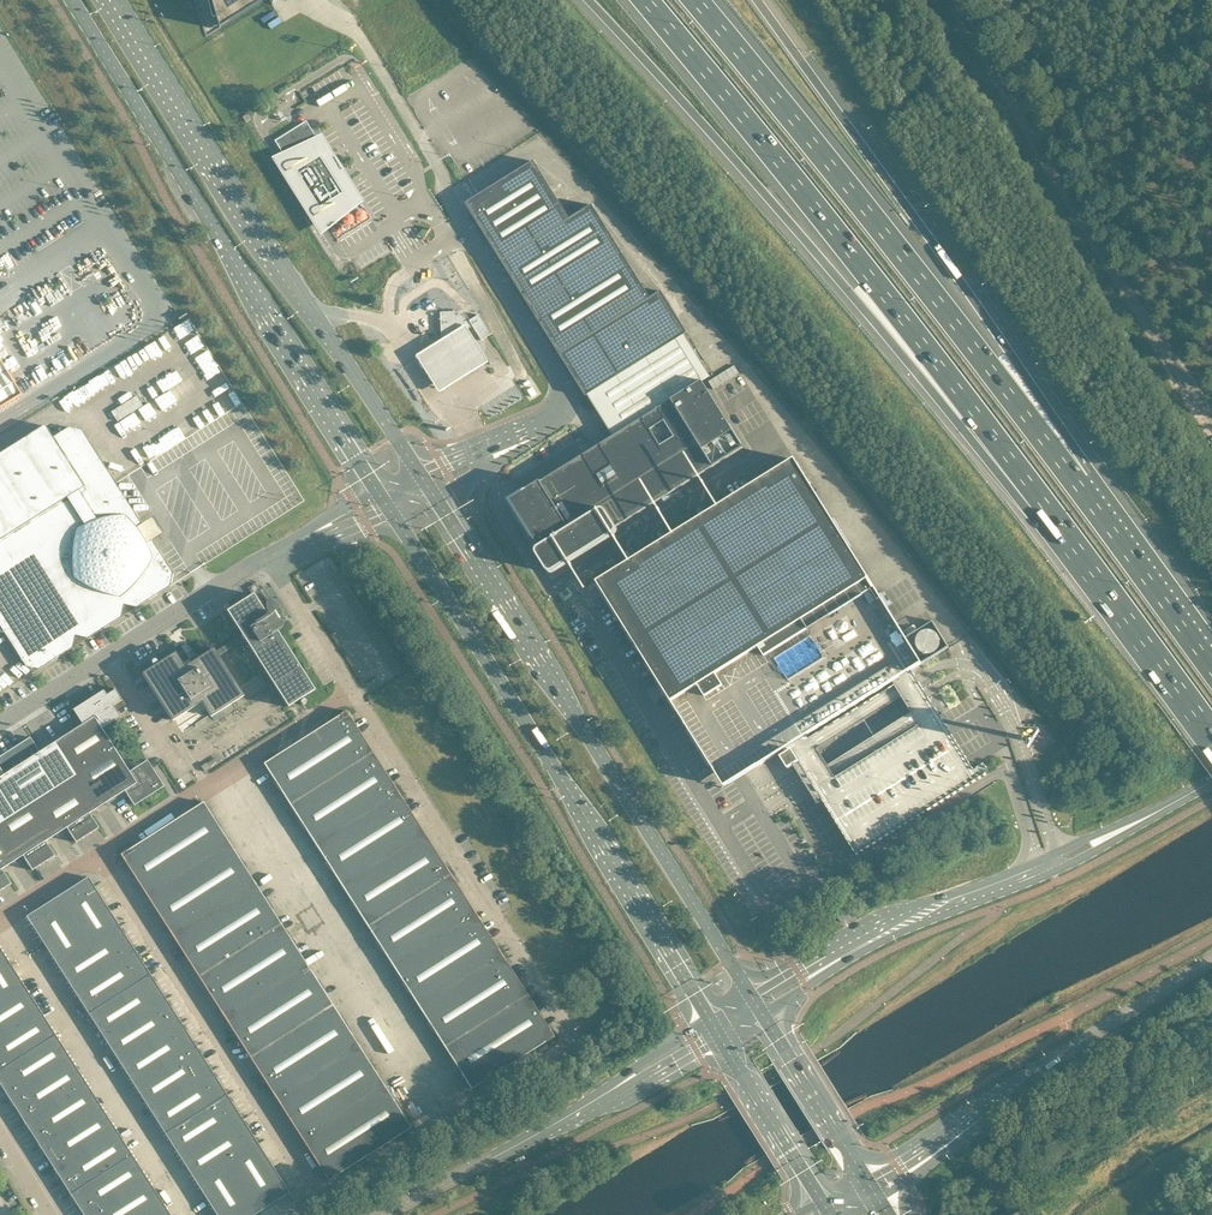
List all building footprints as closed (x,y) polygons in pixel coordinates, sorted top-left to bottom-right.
[(219,30),(266,0),(210,0),(219,30)] [(281,150),(282,152),(285,157),(284,158),(290,166),(291,166),(302,183),(301,184),(305,191),(306,191),(311,199),(310,199),(311,200),(312,200),(326,223),(334,218),(334,217),(342,212),(343,212),(360,202),(345,179),(346,178),(346,177),(347,176),(331,151),(329,152),(319,136),(316,138),(306,121),(275,141),(277,143),(284,139),(288,146),(281,150)] [(284,139),(277,143),(281,150),(288,146),(284,139)] [(466,204),(532,309),(586,397),(688,333),(662,291),(651,298),(593,205),(571,219),(535,161),(466,204)] [(479,315),(477,316),(471,320),(470,320),(464,311),(440,312),(442,338),(466,337),(466,331),(468,329),(473,326),(482,341),(483,339),(490,336),(491,335),(479,315)] [(466,337),(442,338),(415,354),(438,390),(487,361),(468,329),(466,331),(466,337)] [(687,337),(590,398),(613,435),(710,374),(687,337)] [(124,370),(142,363),(138,354),(120,361),(124,370)] [(22,395),(0,360),(0,409),(22,395)] [(110,383),(119,378),(113,368),(105,373),(110,383)] [(147,400),(168,389),(161,377),(141,389),(147,400)] [(87,381),(88,389),(101,387),(100,379),(87,381)] [(703,381),(526,492),(526,491),(510,501),(533,539),(534,538),(540,548),(539,548),(539,549),(538,550),(538,551),(537,552),(537,553),(538,554),(538,555),(548,570),(548,571),(549,572),(550,572),(551,573),(552,573),(553,573),(554,572),(555,572),(615,535),(616,534),(617,533),(617,532),(618,531),(618,530),(617,529),(617,528),(617,527),(744,448),(717,404),(703,381)] [(120,421),(144,405),(137,395),(113,411),(120,421)] [(152,540),(145,544),(139,534),(135,526),(139,524),(81,429),(68,427),(51,437),(44,427),(0,455),(0,625),(26,666),(39,669),(46,665),(44,661),(53,655),(56,658),(73,648),(75,635),(88,638),(121,617),(124,605),(136,607),(170,586),(173,573),(152,540)] [(876,589),(811,485),(795,459),(598,582),(673,702),(699,686),(702,692),(705,695),(711,691),(758,766),(912,671),(923,664),(880,595),(847,615),(843,609),(847,606),(876,589)] [(155,517),(137,528),(146,542),(163,531),(155,517)] [(241,602),(238,604),(232,608),(228,611),(227,611),(228,613),(242,635),(229,643),(216,652),(214,649),(199,658),(197,654),(182,663),(175,653),(142,673),(173,721),(202,702),(211,717),(244,696),(218,656),(232,648),(245,639),(288,707),(294,704),(299,700),(315,690),(277,632),(283,628),(283,627),(284,626),(284,625),(284,624),(284,623),(283,623),(283,622),(282,621),(281,621),(280,621),(276,619),(276,618),(276,617),(275,617),(275,616),(274,616),(273,616),(272,616),(272,615),(272,614),(271,614),(271,613),(270,614),(267,616),(254,594),(241,602)] [(46,665),(56,658),(53,655),(44,661),(46,665)] [(27,669),(19,661),(0,679),(0,694),(27,669)] [(912,671),(791,746),(812,782),(860,861),(982,783),(920,683),(912,671)] [(73,710),(80,720),(83,724),(54,743),(75,776),(116,750),(102,729),(120,717),(113,706),(122,700),(115,690),(106,695),(103,690),(73,710)] [(264,764),(290,804),(372,752),(346,711),(346,712),(264,764)] [(54,743),(40,752),(30,737),(0,756),(0,824),(15,814),(31,804),(75,776),(54,743)] [(96,809),(125,791),(134,805),(164,786),(148,760),(129,771),(116,750),(75,776),(96,809)] [(398,793),(395,788),(372,752),(290,804),(316,845),(398,793)] [(202,766),(205,771),(210,768),(207,763),(202,766)] [(96,809),(75,776),(31,804),(53,837),(67,828),(76,842),(99,828),(89,813),(96,809)] [(424,833),(398,793),(316,845),(342,886),(424,833)] [(121,854),(121,855),(147,895),(229,843),(203,802),(122,854),(121,854)] [(31,804),(15,814),(0,824),(0,851),(9,865),(23,856),(32,870),(55,856),(46,841),(53,837),(31,804)] [(342,886),(368,926),(450,874),(424,833),(342,886)] [(147,895),(173,936),(255,884),(254,882),(248,886),(244,880),(250,876),(229,843),(147,895)] [(11,884),(2,869),(9,865),(0,851),(0,891),(11,884)] [(476,915),(450,874),(368,926),(394,967),(476,915)] [(244,880),(248,886),(254,882),(250,876),(244,880)] [(60,895),(90,942),(118,924),(88,877),(60,895)] [(173,936),(199,977),(281,924),(255,884),(173,936)] [(32,925),(57,963),(90,942),(60,895),(31,914),(36,922),(32,925)] [(842,922),(851,914),(854,912),(847,903),(834,913),(842,922)] [(36,922),(31,914),(27,916),(32,925),(36,922)] [(502,955),(476,915),(394,967),(420,1008),(502,955)] [(134,949),(118,924),(90,942),(57,963),(72,988),(134,949)] [(307,965),(281,924),(199,977),(225,1017),(307,965)] [(0,947),(0,1000),(24,984),(0,947)] [(72,988),(88,1013),(150,973),(134,949),(72,988)] [(420,1008),(446,1048),(528,996),(502,955),(420,1008)] [(225,1017),(251,1058),(333,1006),(330,1000),(324,1004),(320,998),(326,994),(307,965),(225,1017)] [(88,1013),(104,1037),(165,998),(150,973),(88,1013)] [(39,1009),(24,984),(0,1000),(0,1034),(39,1009)] [(320,998),(324,1004),(330,1000),(326,994),(320,998)] [(554,1037),(528,996),(446,1048),(472,1089),(553,1037),(554,1037)] [(119,1062),(181,1022),(165,998),(104,1037),(119,1062)] [(359,1046),(333,1006),(251,1058),(277,1099),(359,1046)] [(55,1034),(39,1009),(0,1034),(0,1069),(55,1034)] [(119,1062),(135,1086),(197,1047),(181,1022),(119,1062)] [(9,1097),(71,1058),(55,1034),(0,1069),(0,1083),(9,1097)] [(277,1099),(303,1139),(385,1087),(359,1046),(277,1099)] [(212,1072),(197,1047),(135,1086),(151,1111),(212,1072)] [(25,1122),(86,1083),(71,1058),(9,1097),(25,1122)] [(820,1062),(786,1082),(788,1085),(822,1066),(820,1062)] [(151,1111),(166,1135),(228,1096),(212,1072),(151,1111)] [(86,1083),(25,1122),(40,1147),(102,1107),(86,1083)] [(385,1087),(303,1139),(329,1180),(411,1128),(385,1087)] [(773,1088),(738,1108),(740,1112),(775,1092),(773,1088)] [(228,1096),(166,1135),(182,1160),(244,1121),(228,1096)] [(846,1102),(811,1122),(813,1126),(848,1106),(846,1102)] [(40,1147),(56,1171),(118,1132),(102,1107),(40,1147)] [(198,1185),(229,1165),(259,1145),(244,1121),(182,1160),(198,1185)] [(798,1129),(763,1149),(765,1153),(800,1133),(798,1129)] [(72,1196),(133,1156),(118,1132),(56,1171),(72,1196)] [(259,1145),(229,1165),(259,1212),(289,1192),(259,1145)] [(84,1214),(96,1214),(149,1181),(133,1156),(72,1196),(84,1214)] [(259,1212),(229,1165),(198,1185),(217,1214),(254,1214),(259,1212)] [(165,1206),(149,1181),(96,1214),(150,1214),(165,1206)] [(150,1214),(171,1214),(165,1206),(150,1214)] [(1009,1211),(1003,1214),(1022,1214),(1017,1206),(1009,1211)]
